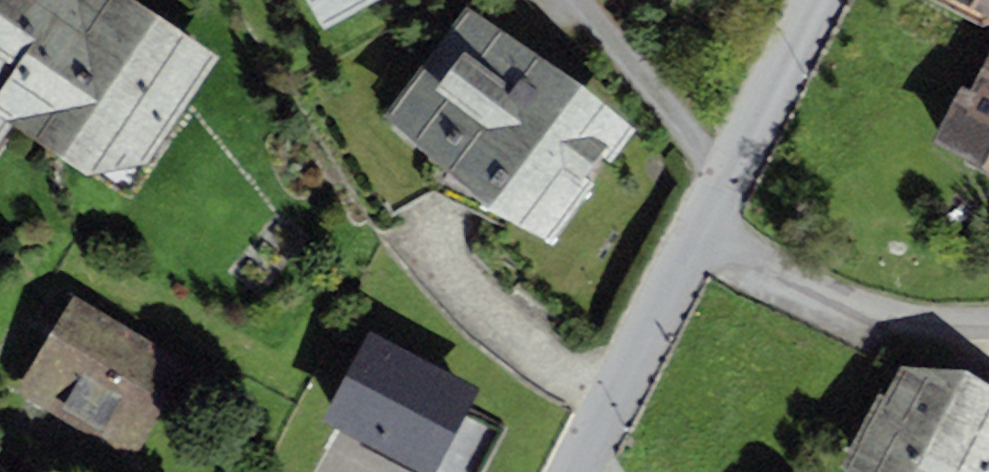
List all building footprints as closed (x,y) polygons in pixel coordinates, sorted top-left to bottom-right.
[(14,128),(86,174),(155,165),(227,53),(143,0),(0,0),(0,150),(14,128)] [(324,29),(375,0),(308,0),(324,29)] [(471,0),(469,0),(383,110),(549,238),(635,126),(471,0)] [(988,16),(988,0),(957,0),(988,16)] [(970,87),(961,83),(931,142),(988,172),(988,51),(970,87)] [(191,364),(74,296),(18,392),(135,460),(191,364)] [(369,330),(320,421),(359,442),(357,447),(404,471),(484,471),(509,426),(470,405),(479,389),(369,330)] [(899,366),(884,394),(879,391),(839,465),(848,471),(988,471),(988,378),(978,377),(965,369),(899,366)]
